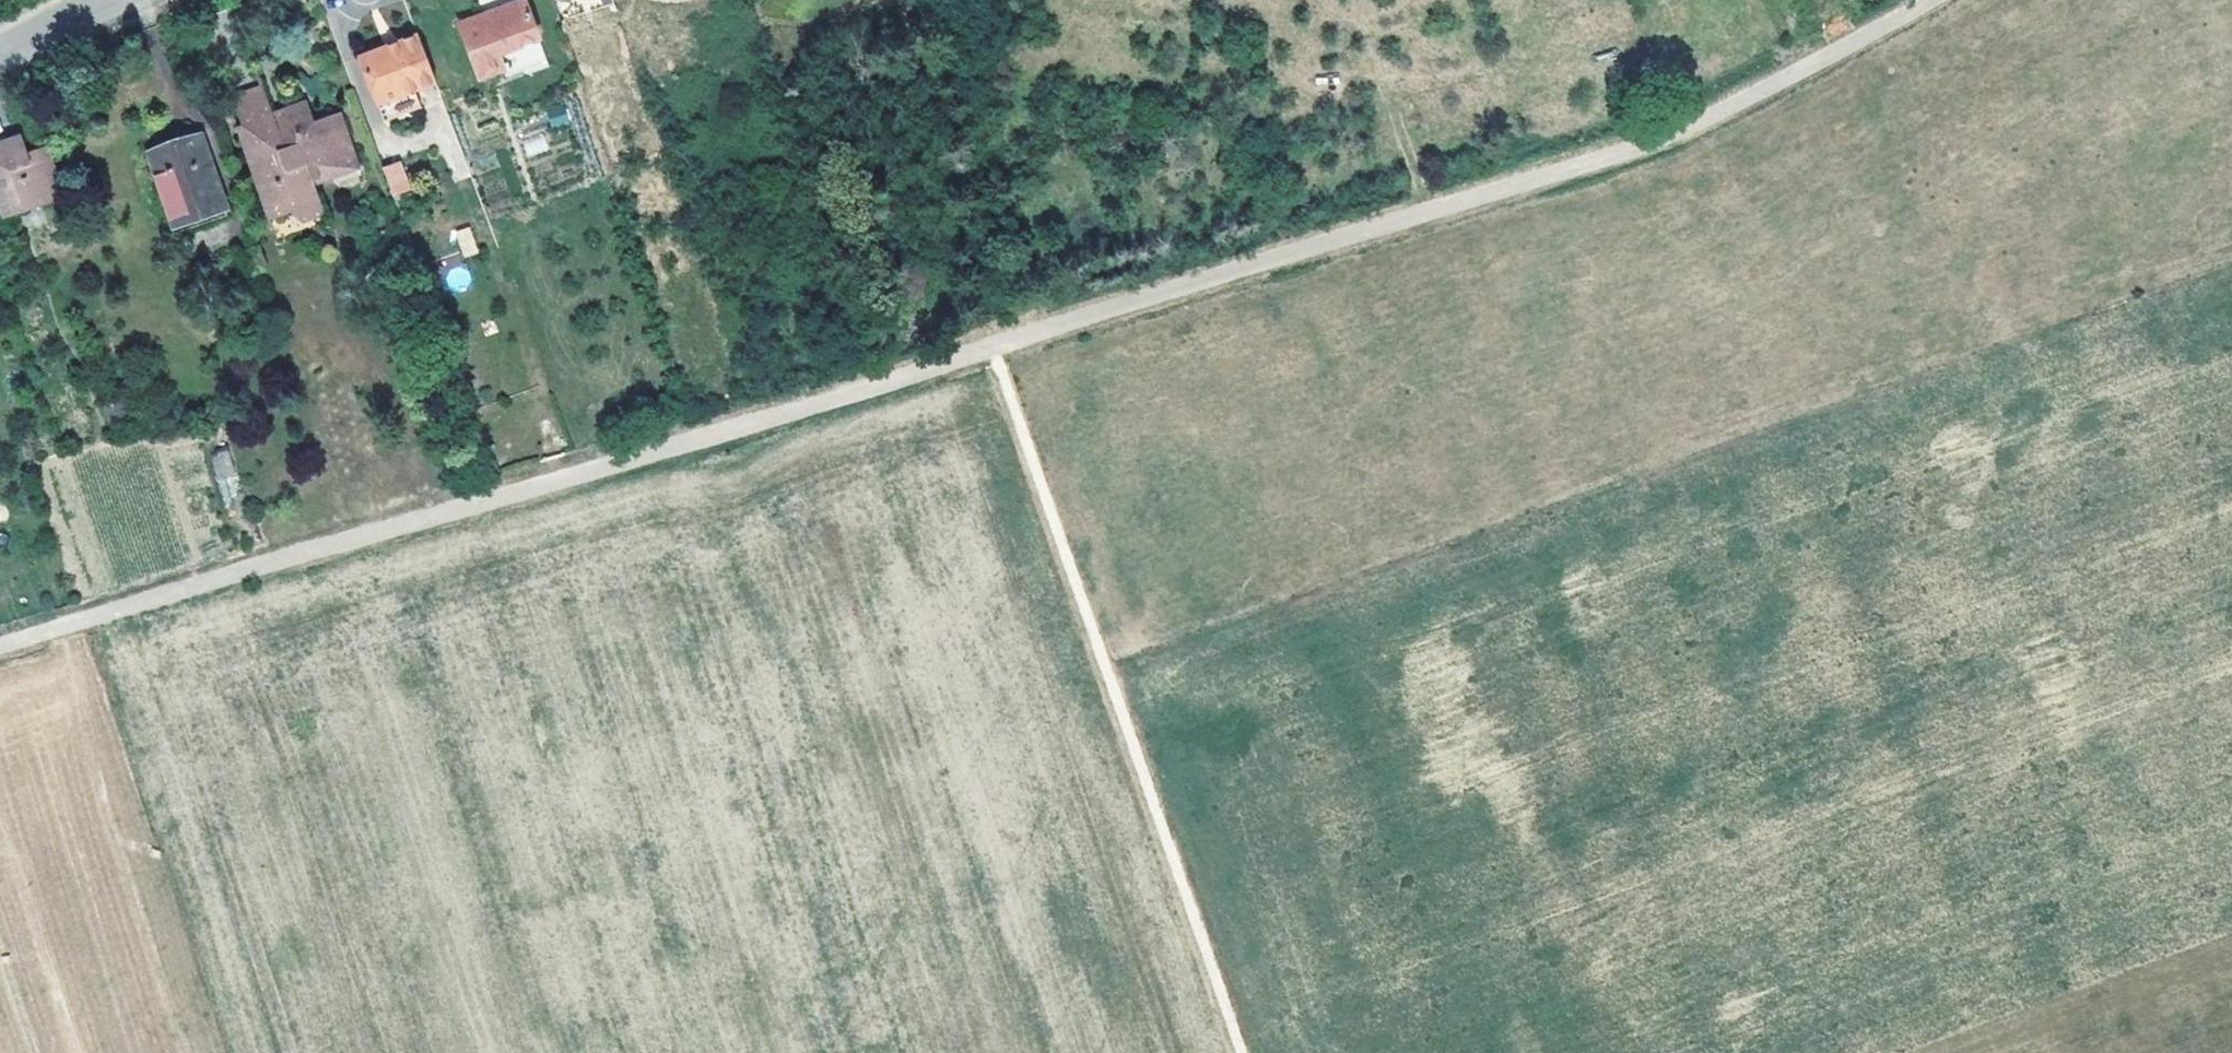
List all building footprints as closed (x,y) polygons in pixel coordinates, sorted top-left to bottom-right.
[(477,7),(482,20),(461,27),(479,83),(500,76),(495,59),(538,45),(524,0),(480,0),(477,7)] [(434,84),(418,38),(364,56),(366,61),(361,63),(377,109),(414,96),(413,91),(434,84)] [(304,100),(284,106),(287,114),(276,118),(273,110),(257,61),(252,63),(258,80),(231,89),(244,128),(239,130),(264,206),(293,196),(313,190),(308,179),(330,172),(352,165),(334,110),(310,118),(304,100)] [(419,109),(414,96),(377,109),(382,122),(419,109)] [(284,106),(273,110),(276,118),(287,114),(284,106)] [(176,227),(226,209),(199,137),(149,156),(176,227)] [(16,209),(48,198),(32,151),(23,154),(17,138),(0,144),(0,199),(11,196),(16,209)] [(358,163),(352,165),(330,172),(332,179),(359,170),(358,163)] [(395,164),(381,169),(390,195),(404,190),(395,164)] [(322,217),(313,190),(293,196),(301,215),(322,217)] [(0,199),(0,203),(3,213),(16,209),(11,196),(0,199)] [(471,226),(455,229),(461,257),(477,253),(471,226)] [(208,455),(225,504),(243,498),(226,449),(208,455)]
